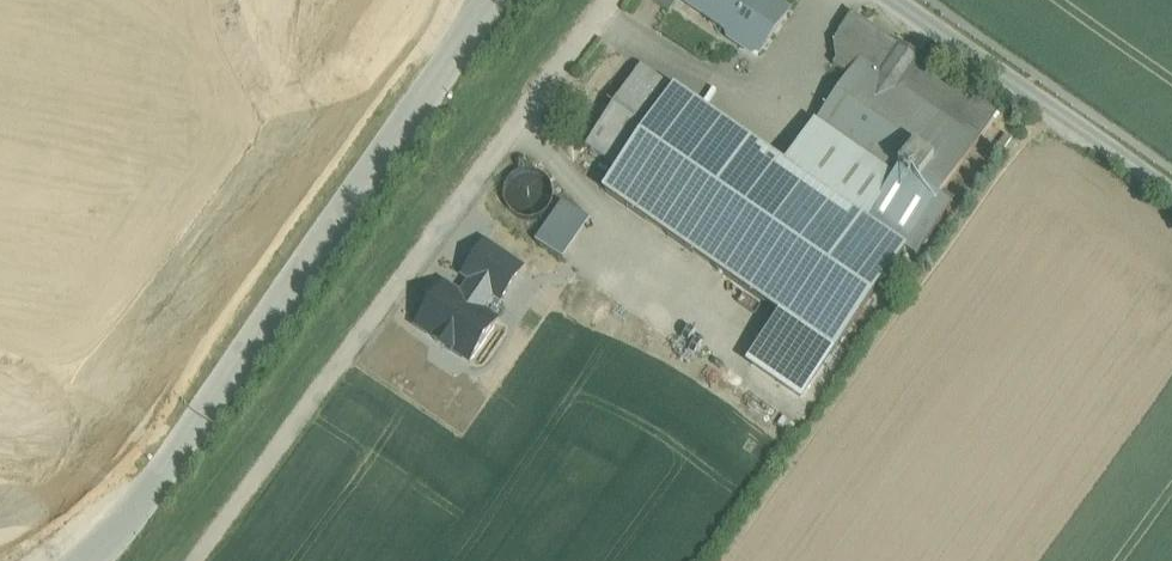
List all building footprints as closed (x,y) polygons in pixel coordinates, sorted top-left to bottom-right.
[(680,0),(648,0),(669,15),(680,0)] [(680,0),(731,36),(733,34),(762,55),(791,14),(771,0),(680,0)] [(834,44),(836,63),(833,67),(849,78),(860,62),(940,117),(979,144),(998,116),(853,16),(834,44)] [(940,117),(860,62),(849,78),(827,110),(906,166),(940,117)] [(621,172),(675,94),(676,93),(641,69),(586,148),(621,172)] [(904,250),(865,223),(864,225),(785,170),(675,94),(621,172),(606,194),(834,353),(904,250)] [(906,166),(827,110),(815,128),(893,182),(894,183),(906,166)] [(893,182),(865,223),(904,250),(942,196),(979,144),(940,117),(906,166),(894,183),(893,182)] [(893,182),(815,128),(785,170),(864,225),(865,223),(893,182)] [(509,186),(507,194),(507,202),(511,209),(516,215),(523,219),(531,221),(539,219),(546,216),(552,210),(555,202),(556,194),(554,187),(549,180),(543,175),(535,172),(527,172),(520,175),(513,179),(509,186)] [(942,196),(904,250),(917,259),(954,206),(942,196)] [(564,205),(536,245),(563,263),(591,224),(564,205)] [(465,278),(473,283),(492,297),(501,302),(522,272),(486,247),(465,278)] [(444,290),(418,327),(437,340),(435,343),(451,353),(452,351),(470,362),(496,325),(481,314),(492,297),(473,283),(461,301),(444,290)]
